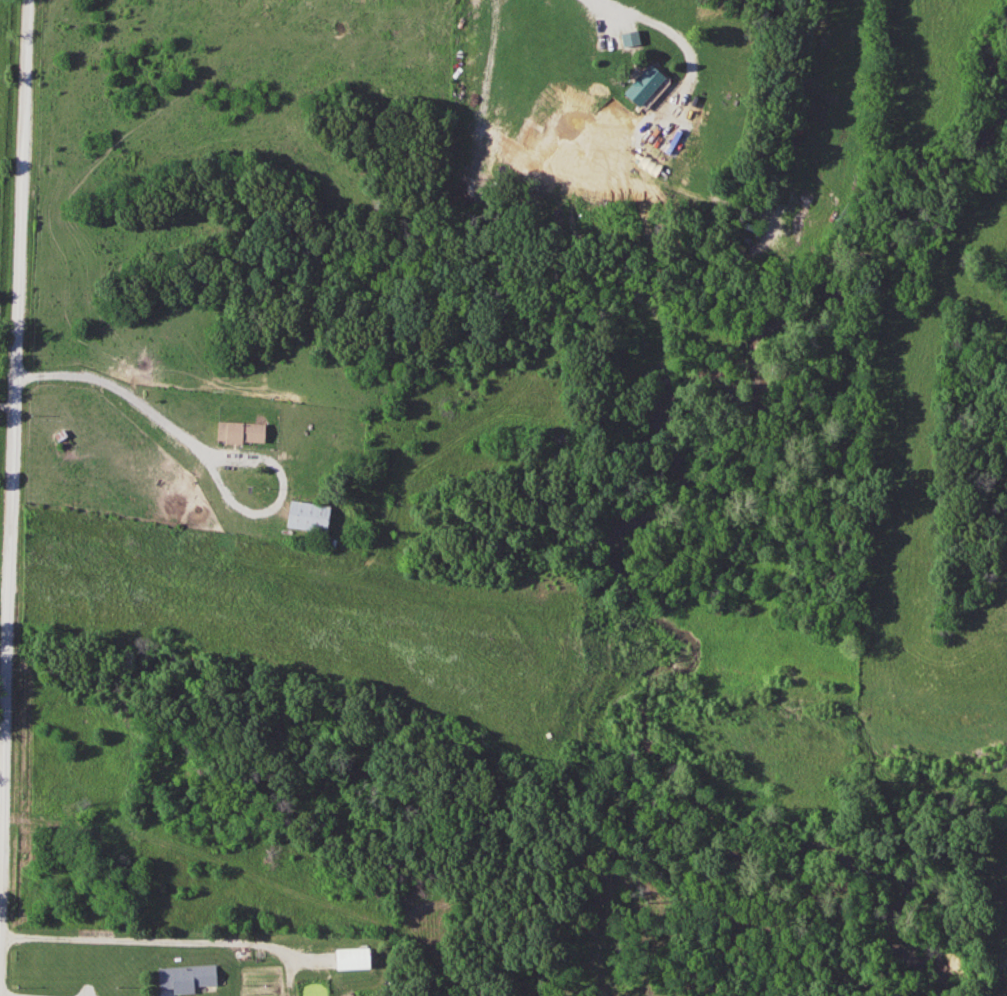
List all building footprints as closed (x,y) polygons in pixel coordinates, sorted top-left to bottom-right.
[(617,93),(632,108),(661,80),(646,65),(617,93)] [(263,424),(213,423),(213,444),(262,445),(263,424)] [(285,501),(280,528),(322,535),(326,508),(285,501)] [(366,950),(331,950),(331,971),(366,971),(366,950)] [(193,994),(193,988),(213,987),(212,966),(156,968),(157,990),(170,989),(171,995),(193,994)]
